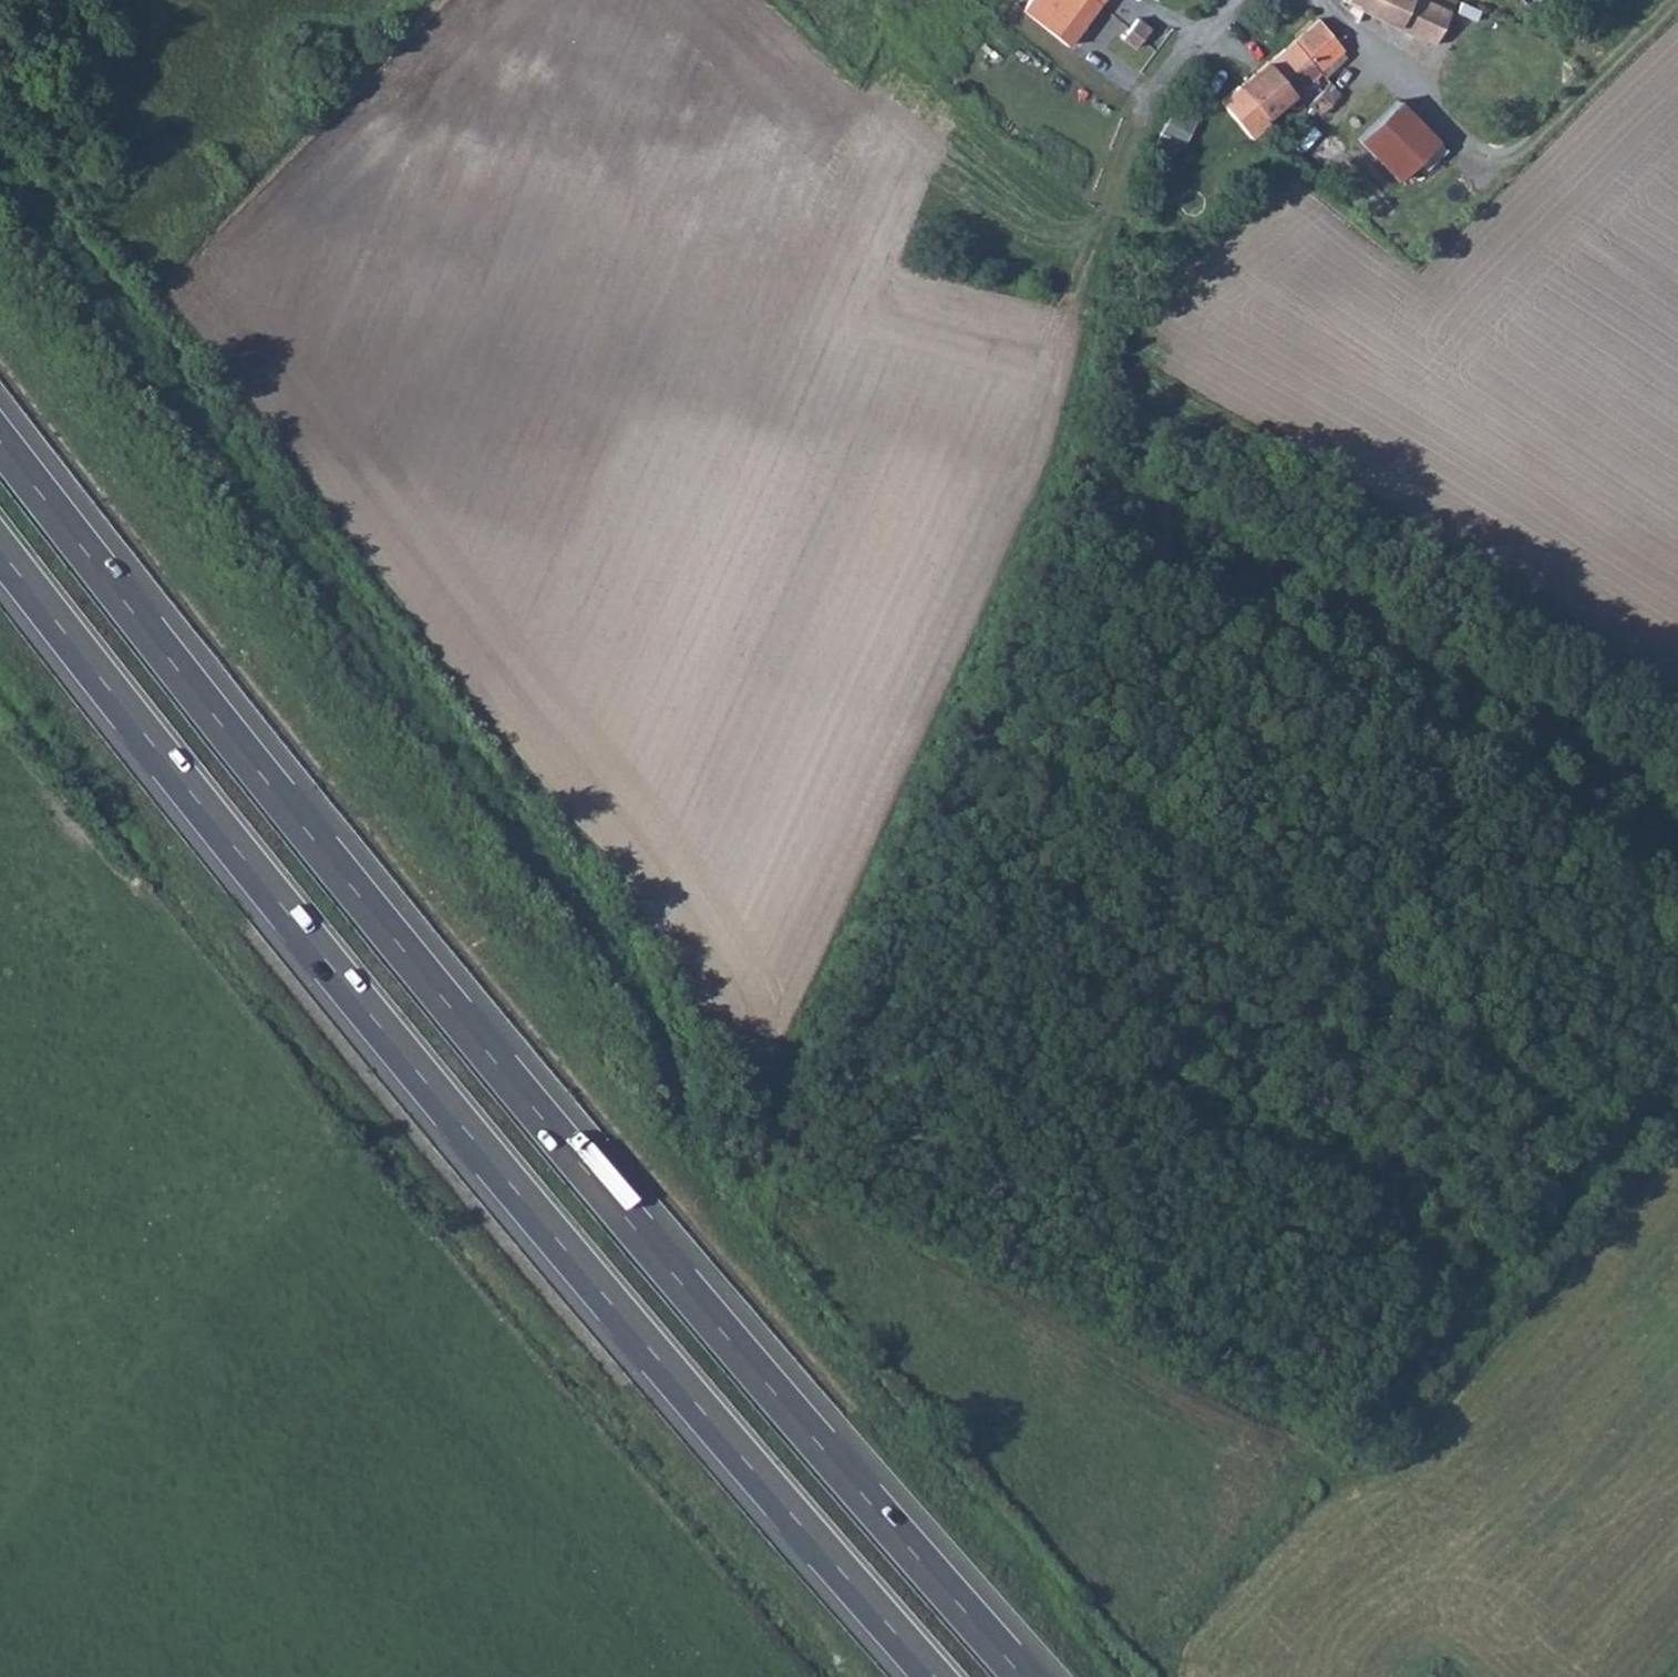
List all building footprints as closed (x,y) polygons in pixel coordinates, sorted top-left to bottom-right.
[(1101,3),(1097,0),(1029,0),(1021,10),(1070,47),(1101,3)] [(1434,44),(1453,8),(1438,0),(1348,0),(1434,44)] [(1345,47),(1320,17),(1298,36),(1324,65),(1334,57),(1342,50),(1345,47)] [(1269,60),(1295,90),(1324,65),(1298,36),(1269,60)] [(1334,57),(1345,70),(1353,62),(1342,50),(1334,57)] [(1324,65),(1336,79),(1345,70),(1334,57),(1324,65)] [(1237,87),(1267,122),(1272,118),(1267,114),(1295,90),(1269,60),(1237,87)] [(1336,79),(1303,110),(1312,117),(1345,89),(1336,79)] [(1253,133),(1267,122),(1237,87),(1224,98),(1253,133)] [(1419,153),(1385,115),(1343,151),(1379,191),(1419,153)]
